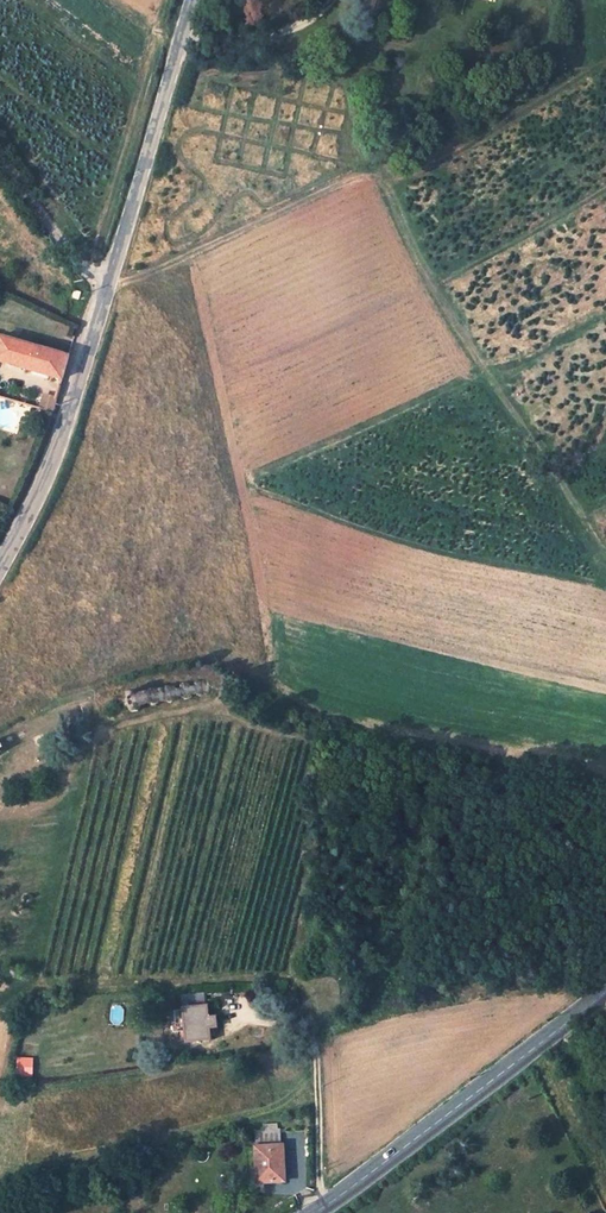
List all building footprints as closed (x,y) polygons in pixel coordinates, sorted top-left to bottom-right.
[(0,338),(0,363),(62,380),(69,358),(0,338)] [(42,409),(54,412),(57,400),(46,396),(42,409)] [(207,678),(128,692),(131,711),(210,692),(207,678)] [(209,1016),(208,1004),(184,1005),(186,1042),(211,1040),(210,1028),(216,1027),(215,1016),(209,1016)] [(263,1121),(263,1129),(274,1129),(274,1121),(263,1121)] [(281,1163),(281,1128),(274,1129),(263,1129),(256,1130),(257,1182),(286,1181),(285,1163),(281,1163)] [(129,1165),(120,1165),(123,1196),(132,1195),(129,1165)]
